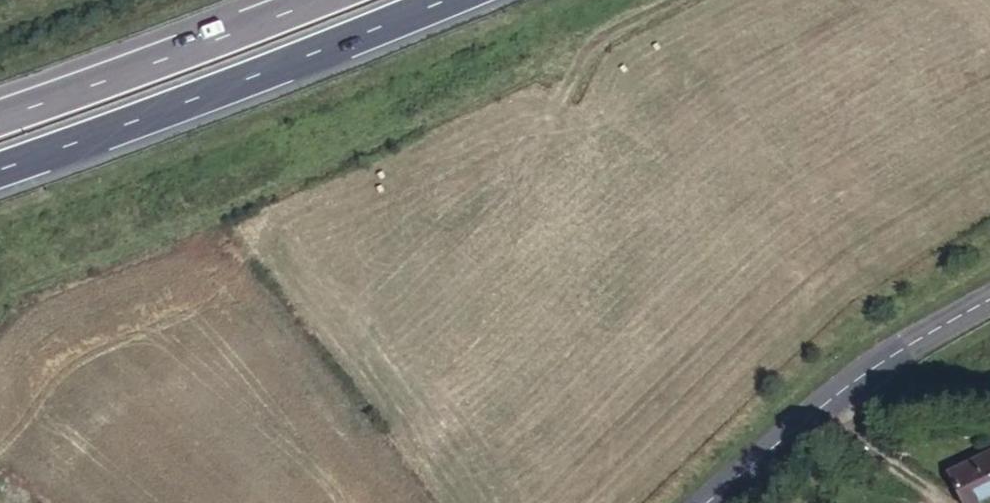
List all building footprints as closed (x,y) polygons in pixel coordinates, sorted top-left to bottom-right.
[(946,469),(963,502),(973,502),(989,495),(989,447),(946,469)]
